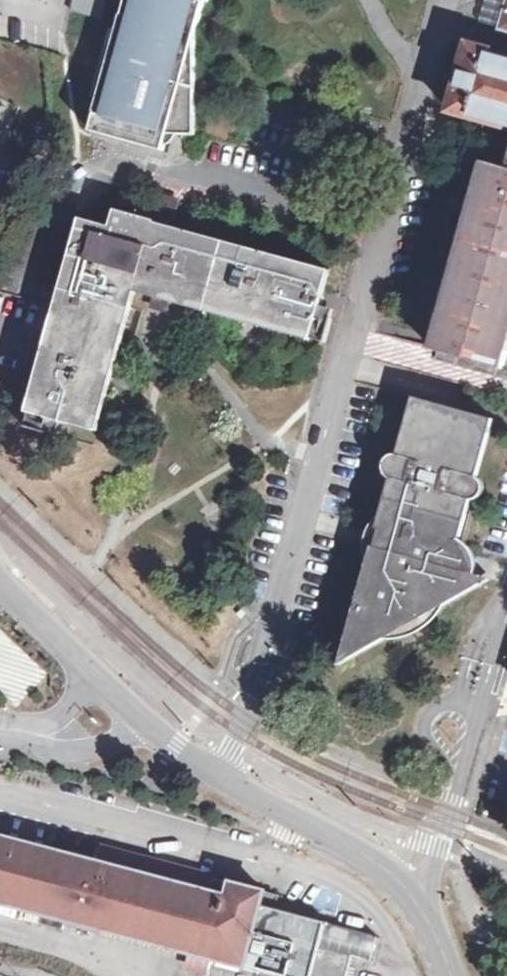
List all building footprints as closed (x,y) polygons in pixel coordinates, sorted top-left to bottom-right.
[(71,9),(106,18),(109,0),(74,0),(71,9)] [(132,145),(163,153),(168,136),(195,136),(195,20),(198,20),(204,0),(126,0),(118,33),(100,100),(91,134),(124,143),(132,145)] [(503,0),(484,0),(479,19),(496,24),(503,0)] [(100,100),(118,33),(112,31),(94,98),(100,100)] [(489,55),(490,52),(468,45),(449,112),(506,128),(506,60),(489,55)] [(1,155),(0,157),(0,201),(16,161),(1,155)] [(482,164),(482,165),(438,323),(430,350),(502,370),(506,354),(506,171),(482,164)] [(161,196),(155,219),(157,219),(156,222),(172,227),(180,201),(161,196)] [(157,219),(155,219),(135,213),(115,207),(110,225),(79,217),(59,285),(34,376),(24,411),(95,430),(111,375),(115,360),(135,292),(151,297),(162,300),(171,302),(220,316),(309,341),(317,311),(328,269),(172,227),(156,222),(157,219)] [(162,300),(151,297),(148,308),(159,311),(168,313),(171,302),(162,300)] [(331,315),(317,311),(310,336),(324,340),(331,315)] [(463,598),(468,577),(448,571),(453,552),(457,553),(493,421),(468,414),(421,401),(342,660),(373,644),(463,598)] [(42,915),(40,924),(63,931),(66,921),(189,953),(186,964),(210,970),(213,959),(276,975),(347,975),(352,956),(321,947),(327,923),(275,910),(259,906),(263,892),(100,849),(96,862),(0,837),(0,904),(42,915)] [(279,896),(263,892),(259,906),(275,910),(279,896)] [(377,937),(327,923),(321,947),(352,956),(371,961),(377,937)]
